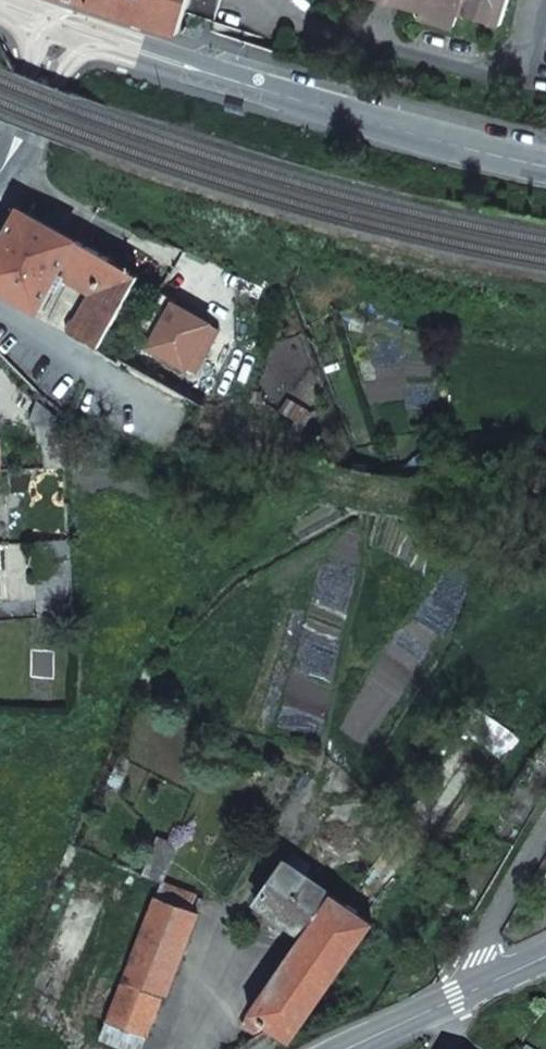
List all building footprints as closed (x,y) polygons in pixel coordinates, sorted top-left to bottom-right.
[(176,35),(179,22),(183,12),(187,0),(89,0),(87,5),(176,35)] [(183,12),(212,22),(219,0),(187,0),(183,12)] [(403,4),(423,11),(420,17),(452,28),(457,11),(500,26),(508,0),(405,0),(403,4)] [(16,211),(0,240),(0,295),(33,315),(55,277),(73,245),(16,211)] [(66,335),(96,352),(136,285),(157,295),(180,254),(136,235),(115,270),(73,245),(55,277),(89,297),(66,335)] [(173,308),(156,298),(133,336),(151,346),(146,354),(190,379),(212,341),(203,335),(205,332),(171,312),(173,308)] [(32,508),(37,619),(70,616),(65,504),(32,508)] [(289,1042),(371,924),(332,895),(277,858),(246,909),(286,938),(242,1024),(259,1037),(267,1026),(289,1042)] [(104,1022),(145,1039),(167,986),(202,900),(160,884),(120,982),(104,1022)]
